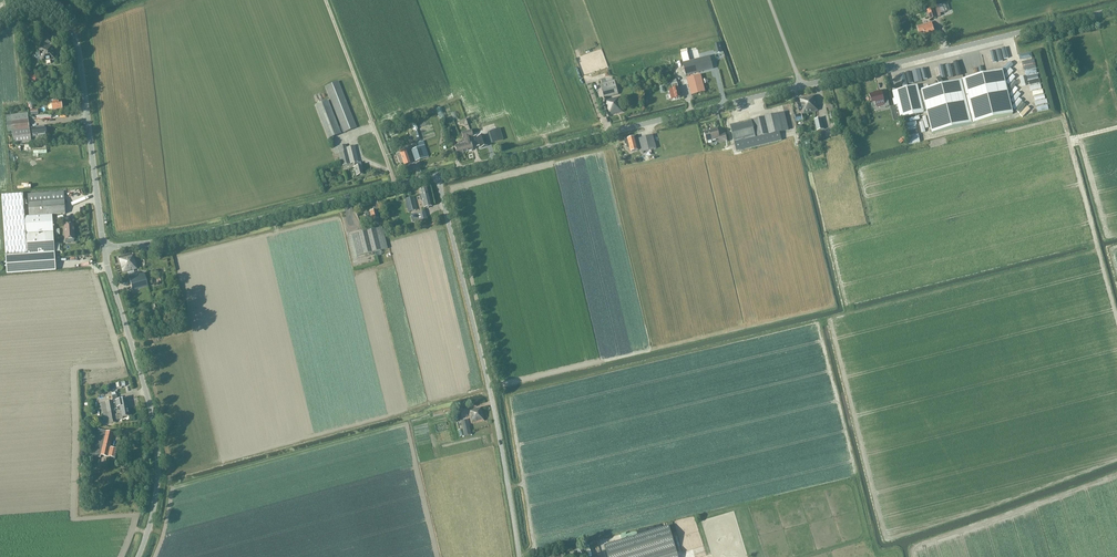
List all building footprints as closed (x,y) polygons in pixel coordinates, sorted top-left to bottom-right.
[(937,5),(933,7),(933,8),(927,10),(928,13),(925,14),(926,18),(929,17),(930,19),(936,18),(935,17),(940,16),(939,13),(950,10),(947,2),(937,5)] [(935,33),(931,22),(917,26),(920,33),(924,32),(925,36),(935,33)] [(40,61),(54,58),(52,48),(50,49),(50,45),(37,47),(40,61)] [(713,68),(709,57),(683,63),(686,75),(713,68)] [(932,134),(972,124),(1013,114),(1002,70),(961,80),(921,90),(921,91),(919,91),(917,85),(895,91),(892,92),(894,99),(892,100),(894,106),(890,107),(891,112),(898,111),(900,119),(902,118),(924,113),(927,112),(932,134)] [(705,91),(700,75),(687,79),(691,95),(705,91)] [(600,84),(604,98),(618,95),(615,80),(600,84)] [(678,88),(676,80),(671,81),(672,89),(669,90),(671,99),(681,97),(678,88)] [(357,128),(338,81),(325,86),(341,126),(338,127),(328,101),(315,106),(328,139),(341,134),(343,132),(344,133),(357,128)] [(870,95),(872,103),(873,104),(874,105),(875,106),(876,106),(884,104),(885,107),(889,106),(887,97),(883,98),(881,91),(877,92),(876,94),(870,95)] [(813,96),(799,99),(800,103),(797,104),(799,111),(802,111),(803,114),(818,111),(815,100),(814,100),(813,96)] [(608,115),(622,112),(619,97),(608,100),(609,101),(605,102),(608,115)] [(48,110),(53,109),(53,110),(62,108),(61,101),(56,102),(55,100),(47,101),(48,110)] [(436,109),(440,119),(444,118),(440,108),(436,109)] [(780,132),(788,130),(784,112),(764,117),(764,118),(730,126),(736,152),(782,141),(780,132)] [(27,113),(11,115),(5,116),(7,131),(12,130),(14,144),(31,142),(29,131),(31,131),(30,128),(29,128),(27,113)] [(817,131),(824,129),(821,118),(814,119),(817,131)] [(420,139),(417,129),(418,129),(415,122),(411,124),(413,131),(417,141),(420,139)] [(31,128),(32,138),(46,136),(45,126),(31,128)] [(499,128),(487,132),(491,144),(503,140),(499,128)] [(704,132),(707,142),(719,139),(720,144),(727,142),(725,134),(718,136),(717,128),(711,130),(704,132)] [(471,129),(461,132),(462,135),(463,138),(467,151),(472,150),(469,138),(473,136),(471,129)] [(480,148),(487,146),(484,135),(478,137),(478,136),(473,137),(477,147),(479,146),(480,148)] [(656,149),(653,135),(638,139),(642,152),(656,149)] [(635,137),(634,137),(627,139),(625,140),(624,141),(625,144),(626,145),(627,148),(628,149),(630,148),(630,152),(638,150),(635,137)] [(467,151),(463,138),(457,140),(458,145),(454,146),(457,154),(467,151)] [(428,157),(424,146),(423,141),(417,143),(418,148),(411,150),(415,162),(424,159),(424,158),(428,157)] [(338,147),(339,153),(342,166),(354,163),(355,167),(354,167),(356,176),(363,174),(361,166),(360,163),(358,163),(354,146),(346,148),(345,145),(338,147)] [(410,163),(406,150),(405,149),(403,150),(403,151),(399,152),(400,155),(397,156),(399,162),(403,161),(404,165),(410,163)] [(419,190),(420,194),(419,195),(420,201),(422,201),(424,209),(431,207),(427,189),(419,190)] [(22,194),(1,195),(5,256),(7,274),(29,272),(55,271),(52,215),(65,214),(63,192),(28,194),(29,217),(25,217),(25,219),(24,219),(22,194)] [(408,212),(417,210),(414,197),(405,199),(408,212)] [(375,219),(378,219),(376,210),(370,211),(370,212),(365,214),(366,221),(371,220),(372,224),(376,223),(375,219)] [(425,211),(418,213),(413,214),(415,222),(420,221),(427,219),(425,211)] [(73,224),(64,225),(65,240),(65,243),(73,242),(73,239),(74,239),(73,224)] [(351,235),(356,256),(387,249),(382,227),(351,235)] [(118,257),(122,274),(128,272),(129,275),(134,274),(133,271),(134,271),(134,270),(137,269),(132,253),(118,257)] [(132,291),(148,286),(144,273),(136,275),(136,277),(129,279),(132,291)] [(126,399),(112,401),(113,409),(117,409),(117,411),(128,409),(126,399)] [(116,422),(113,409),(112,401),(106,402),(100,403),(103,421),(109,420),(110,423),(116,422)] [(480,408),(469,410),(469,411),(468,411),(472,424),(483,421),(480,408)] [(122,417),(129,416),(128,409),(117,411),(116,411),(116,415),(115,415),(116,420),(123,419),(122,417)] [(460,421),(463,436),(470,435),(467,420),(460,421)] [(98,429),(92,456),(100,458),(101,455),(116,458),(118,450),(116,449),(117,448),(111,446),(114,433),(98,429)] [(604,545),(608,556),(678,556),(669,525),(604,545)] [(581,547),(576,550),(580,556),(586,556),(581,547)]
